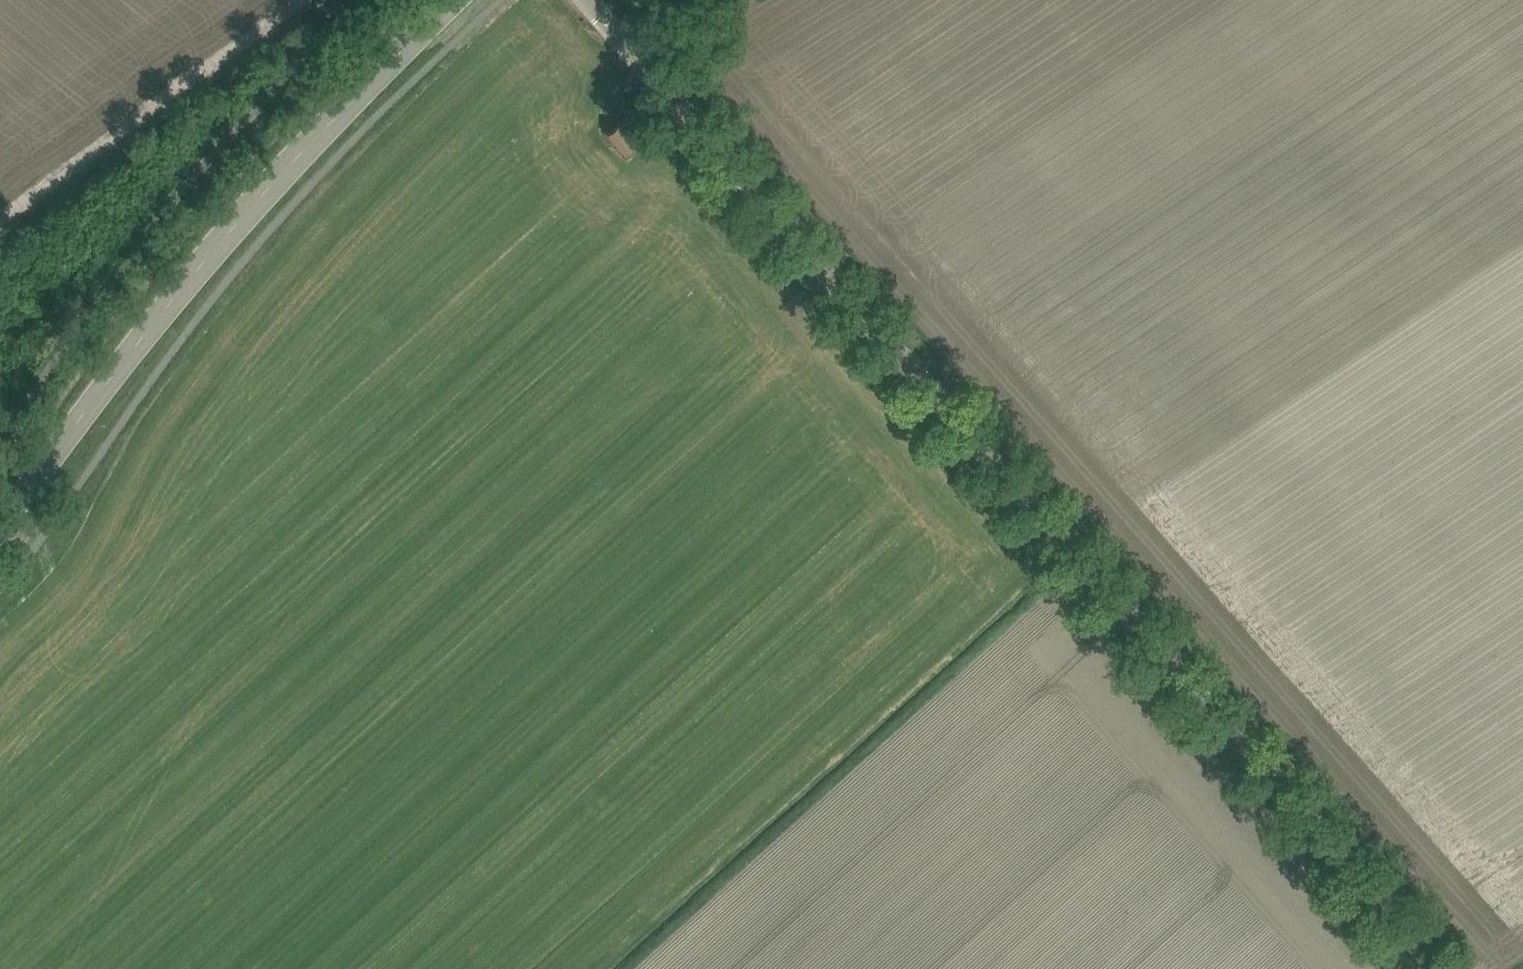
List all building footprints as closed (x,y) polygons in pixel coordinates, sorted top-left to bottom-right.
[(638,143),(620,123),(609,133),(626,153),(638,143)]
